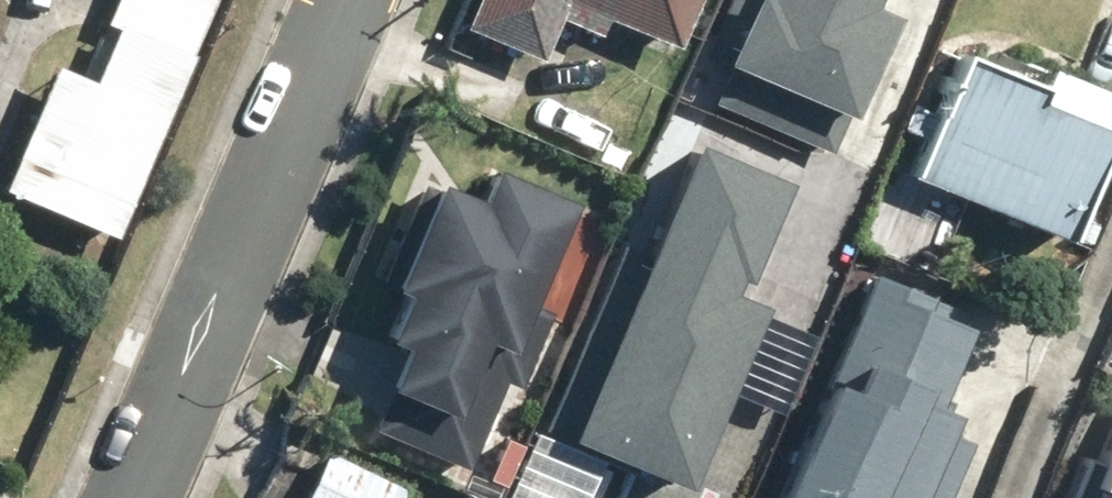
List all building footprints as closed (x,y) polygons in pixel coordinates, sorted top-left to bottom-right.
[(225,0),(121,0),(84,85),(58,73),(9,187),(123,237),(225,0)] [(465,22),(546,57),(562,20),(604,38),(614,14),(676,41),(694,0),(474,0),(465,22)] [(691,102),(847,157),(863,108),(859,107),(895,2),(888,0),(727,0),(691,102)] [(1037,85),(947,52),(901,177),(1058,236),(1109,99),(1041,73),(1037,85)] [(762,178),(668,140),(620,256),(591,243),(515,427),(587,457),(581,472),(628,492),(634,478),(662,490),(739,304),(705,291),(711,277),(720,281),(762,178)] [(520,297),(561,186),(486,159),(474,192),(415,171),(374,284),(392,290),(374,340),(393,347),(361,435),(457,470),(475,421),(491,427),(536,303),(520,297)] [(917,294),(854,270),(769,497),(930,497),(952,441),(928,432),(939,404),(918,396),(947,317),(913,304),(917,294)] [(1110,368),(1062,497),(1111,497),(1111,368),(1110,368)] [(331,448),(306,497),(404,497),(410,486),(331,448)]
